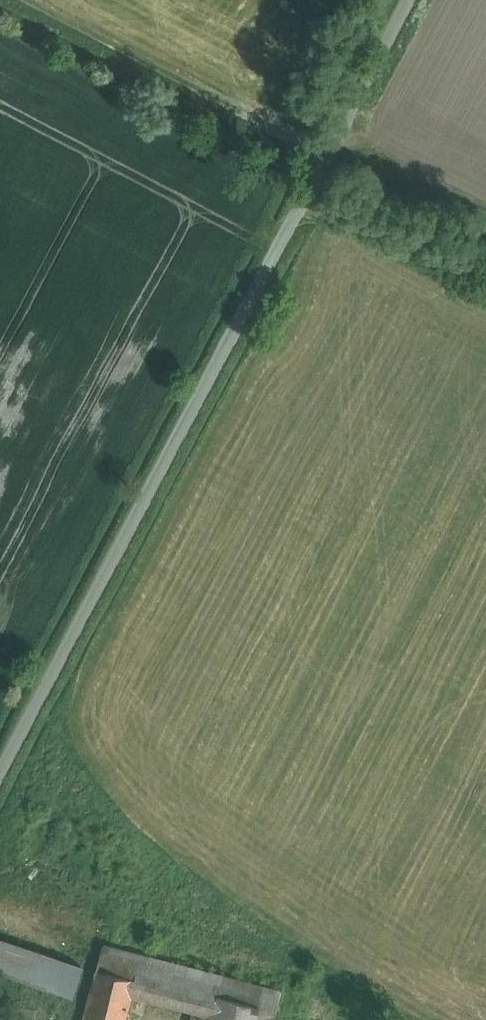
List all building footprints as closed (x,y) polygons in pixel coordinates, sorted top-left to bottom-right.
[(0,938),(0,969),(34,980),(43,953),(0,938)] [(103,943),(85,1014),(109,1019),(125,1019),(132,994),(193,1010),(191,1019),(274,1019),(282,990),(103,943)] [(34,980),(72,993),(81,966),(43,953),(34,980)]
